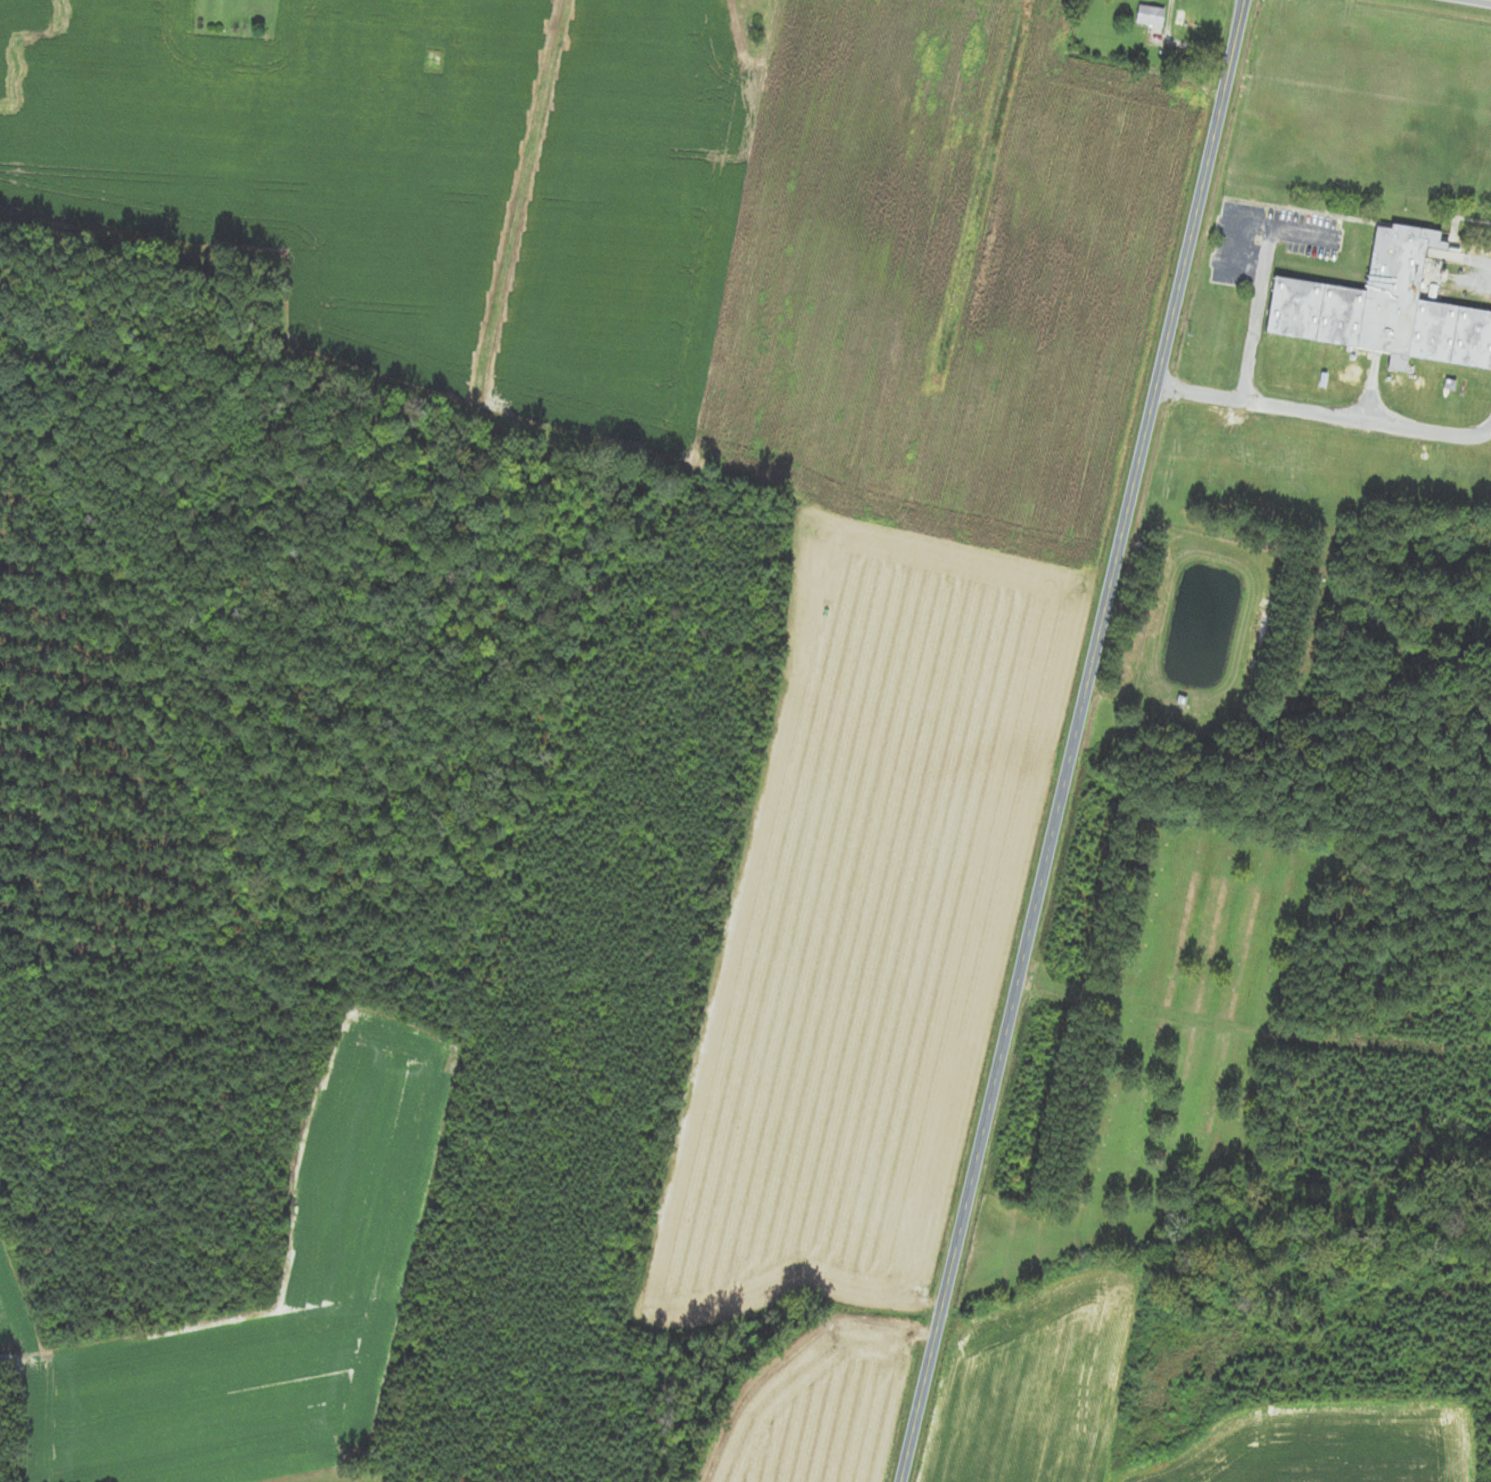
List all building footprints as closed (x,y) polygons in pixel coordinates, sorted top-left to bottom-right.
[(1162,28),(1165,9),(1138,6),(1136,25),(1162,28)] [(1390,354),(1387,372),(1405,374),(1407,360),(1490,372),(1490,313),(1417,303),(1424,248),(1445,251),(1446,244),(1438,243),(1439,232),(1390,225),(1390,229),(1375,227),(1366,291),(1273,278),(1265,336),(1390,354)] [(1183,705),(1186,698),(1179,696),(1176,703),(1183,705)]
